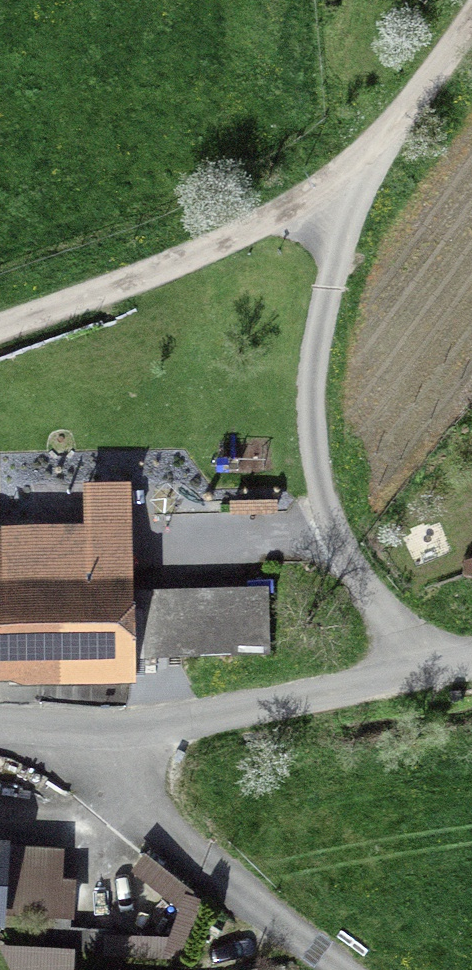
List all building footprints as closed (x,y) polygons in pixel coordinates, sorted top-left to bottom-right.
[(134,672),(129,543),(0,549),(0,678),(134,672)]
